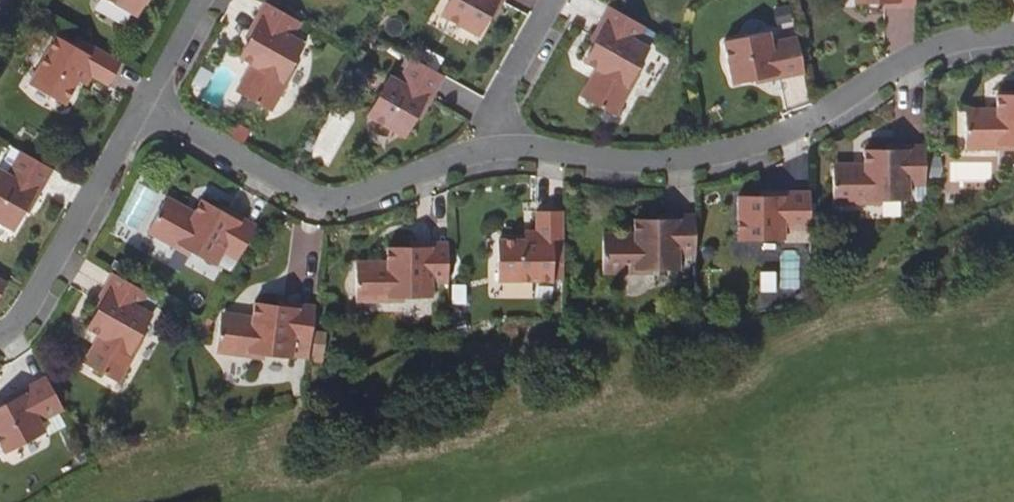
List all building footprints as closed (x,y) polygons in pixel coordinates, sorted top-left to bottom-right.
[(133,15),(141,0),(107,0),(133,15)] [(269,4),(263,0),(243,35),(249,38),(269,4)] [(441,16),(479,36),(489,16),(498,0),(450,0),(441,16)] [(489,16),(495,18),(505,0),(498,0),(489,16)] [(301,22),(269,4),(249,38),(238,57),(251,65),(258,69),(243,96),(271,113),(287,85),(282,82),(291,68),(305,43),(293,36),(301,22)] [(614,8),(608,5),(588,40),(594,43),(614,8)] [(646,27),(614,8),(594,43),(583,63),(594,69),(603,73),(587,101),(615,117),(631,89),(627,86),(634,73),(649,46),(638,41),(646,27)] [(803,66),(796,35),(769,40),(767,31),(722,41),(730,81),(754,77),(803,66)] [(59,32),(55,38),(69,46),(72,39),(59,32)] [(121,60),(75,35),(72,39),(69,46),(55,38),(53,37),(28,82),(64,103),(75,82),(82,71),(90,76),(107,85),(121,60)] [(439,73),(411,58),(398,80),(390,76),(367,118),(403,138),(415,117),(439,73)] [(236,92),(243,96),(258,69),(251,65),(236,92)] [(804,73),(803,66),(754,77),(756,84),(804,73)] [(295,71),(291,68),(282,82),(287,85),(295,71)] [(580,96),(587,101),(603,73),(594,69),(580,96)] [(84,87),(90,76),(82,71),(75,82),(84,87)] [(444,76),(439,73),(415,117),(420,119),(444,76)] [(638,76),(634,73),(627,86),(631,89),(638,76)] [(993,94),(993,108),(993,117),(963,117),(962,150),(994,150),(993,145),(1009,145),(1013,145),(1013,94),(993,94)] [(963,108),(963,117),(993,117),(993,108),(963,108)] [(923,186),(923,148),(885,148),(862,149),(862,162),(862,172),(830,171),(830,204),(862,205),(863,199),(877,199),(908,198),(908,186),(923,186)] [(18,149),(5,172),(0,169),(0,224),(10,229),(22,209),(46,164),(18,149)] [(830,162),(830,171),(862,172),(862,162),(830,162)] [(52,168),(46,164),(22,209),(27,211),(52,168)] [(165,196),(161,203),(187,218),(192,211),(165,196)] [(810,229),(809,196),(760,196),(736,196),(736,237),(784,237),(784,228),(810,229)] [(236,261),(253,229),(218,210),(199,199),(192,211),(187,218),(161,203),(145,232),(172,248),(175,243),(188,251),(214,265),(221,253),(236,261)] [(253,229),(257,223),(222,205),(218,210),(253,229)] [(562,260),(562,209),(535,209),(535,228),(534,238),(522,238),(497,238),(497,279),(550,280),(550,276),(550,261),(557,260),(562,260)] [(695,254),(695,217),(656,217),(633,217),(632,232),(632,240),(602,240),(601,273),(633,273),(633,267),(649,268),(677,268),(678,254),(695,254)] [(522,228),(522,238),(534,238),(535,228),(522,228)] [(602,232),(602,240),(632,240),(632,232),(602,232)] [(185,255),(188,251),(175,243),(172,248),(185,255)] [(447,284),(448,247),(408,247),(385,248),(385,260),(385,270),(354,270),(354,302),(386,303),(386,297),(401,297),(430,296),(431,284),(447,284)] [(354,261),(354,270),(385,270),(385,260),(354,261)] [(117,275),(111,271),(90,306),(97,310),(117,275)] [(148,293),(117,275),(97,310),(85,329),(97,336),(105,340),(89,367),(118,383),(134,356),(129,353),(137,340),(152,314),(140,307),(148,293)] [(314,309),(315,304),(276,298),(276,303),(314,309)] [(309,347),(314,309),(276,303),(253,301),(252,314),(249,323),(219,319),(214,351),(245,355),(246,351),(261,353),(291,357),(293,345),(309,347)] [(220,310),(219,319),(249,323),(252,314),(220,310)] [(325,357),(329,329),(316,327),(312,355),(325,357)] [(82,362),(89,367),(105,340),(97,336),(82,362)] [(141,342),(137,340),(129,353),(134,356),(141,342)] [(48,379),(46,375),(1,399),(3,403),(48,379)] [(48,379),(3,403),(0,405),(0,449),(1,451),(43,429),(40,421),(64,409),(48,379)]
